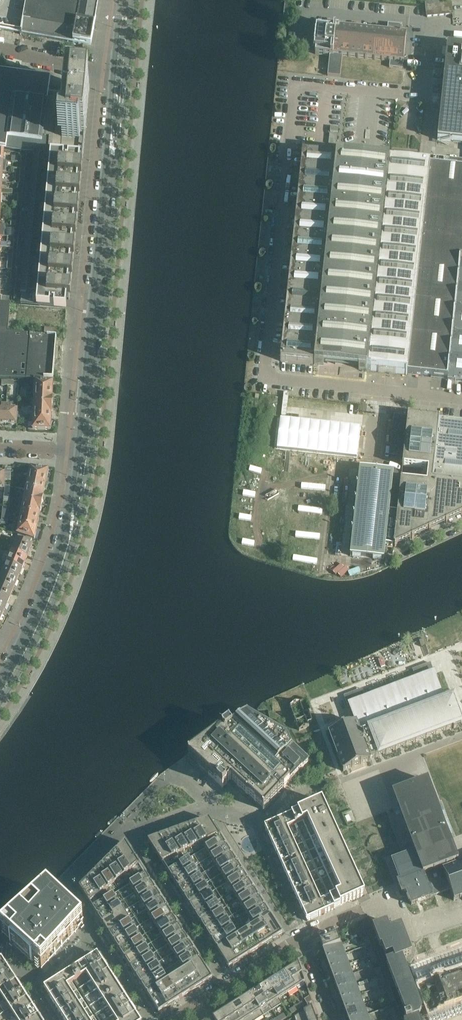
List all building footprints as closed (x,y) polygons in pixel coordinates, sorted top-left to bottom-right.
[(94,51),(102,0),(0,0),(0,33),(94,51)] [(405,53),(406,44),(406,41),(407,36),(401,35),(402,34),(401,34),(402,25),(389,24),(387,34),(318,27),(318,29),(317,29),(316,33),(315,33),(314,46),(314,50),(316,50),(316,53),(330,54),(328,74),(340,76),(343,56),(390,61),(389,67),(403,69),(403,62),(404,62),(405,56),(405,53)] [(461,142),(461,47),(448,46),(438,139),(461,142)] [(0,70),(0,147),(24,152),(48,153),(49,138),(43,137),(48,102),(49,92),(51,77),(0,70)] [(58,93),(49,92),(48,102),(43,137),(49,138),(48,153),(48,154),(51,155),(60,155),(83,158),(89,88),(77,87),(77,85),(67,84),(66,93),(58,93)] [(329,134),(328,143),(336,144),(337,134),(329,134)] [(48,153),(26,152),(15,269),(17,269),(13,304),(36,306),(65,309),(66,309),(67,299),(70,300),(70,292),(47,290),(60,155),(51,155),(48,154),(48,153)] [(301,169),(301,171),(334,174),(336,156),(306,153),(306,152),(304,152),(303,152),(303,155),(303,157),(302,168),(302,169),(301,169)] [(391,162),(390,162),(368,369),(386,371),(408,374),(430,166),(427,166),(419,165),(420,156),(392,154),(391,162)] [(60,155),(51,155),(36,306),(65,309),(66,309),(67,299),(70,300),(70,292),(75,241),(75,237),(76,229),(83,158),(60,155)] [(318,328),(316,345),(314,363),(368,369),(390,162),(378,160),(336,156),(334,174),(332,191),(331,209),(329,226),(327,243),(325,260),(323,277),(322,294),(320,311),(318,328)] [(448,379),(451,354),(453,331),(456,307),(458,282),(461,258),(461,161),(428,158),(427,166),(430,166),(408,374),(448,378),(448,379)] [(299,186),(299,188),(332,191),(334,174),(301,171),(301,172),(302,172),(301,174),(302,174),(300,185),(300,186),(299,186)] [(2,194),(11,194),(11,190),(3,189),(3,183),(0,183),(0,193),(2,194)] [(297,203),(297,205),(331,209),(332,191),(299,188),(299,189),(300,189),(300,191),(298,202),(298,204),(297,203)] [(296,221),(295,222),(329,226),(331,209),(297,205),(297,206),(298,206),(298,208),(296,219),(296,221)] [(294,238),(294,239),(327,243),(329,226),(295,222),(295,223),(296,223),(295,236),(294,238)] [(14,237),(10,237),(7,237),(7,243),(0,243),(0,247),(13,248),(14,237)] [(292,255),(292,256),(325,260),(327,243),(294,239),(293,240),(294,240),(293,255),(292,255)] [(290,272),(290,273),(323,277),(325,260),(292,256),(292,258),(292,259),(291,270),(291,272),(290,272)] [(288,289),(288,291),(322,294),(323,277),(290,273),(290,275),(290,276),(289,287),(289,289),(288,289)] [(286,306),(286,308),(320,311),(322,294),(288,291),(288,292),(289,292),(288,294),(289,294),(287,304),(287,306),(286,306)] [(53,380),(57,337),(17,332),(19,305),(11,304),(9,303),(0,302),(0,378),(53,380)] [(456,307),(453,331),(461,332),(461,307),(456,307)] [(284,323),(284,325),(318,328),(320,311),(286,308),(286,309),(287,309),(286,311),(287,311),(285,322),(285,323),(284,323)] [(283,340),(282,342),(316,345),(318,328),(284,325),(284,326),(285,326),(285,328),(284,339),(283,339),(283,340)] [(45,328),(44,336),(54,337),(56,337),(58,329),(45,328)] [(451,354),(461,355),(461,332),(453,331),(451,354)] [(281,357),(280,360),(281,360),(314,363),(316,345),(282,342),(282,343),(283,343),(283,345),(282,356),(281,358),(281,357)] [(448,379),(449,379),(461,380),(461,355),(451,354),(448,379)] [(34,380),(34,394),(53,395),(53,382),(52,382),(52,381),(34,380)] [(34,394),(33,406),(52,407),(53,395),(34,394)] [(7,403),(6,424),(17,425),(17,424),(18,421),(18,417),(18,412),(18,408),(12,407),(12,404),(7,403)] [(33,406),(33,418),(51,419),(52,407),(33,406)] [(408,415),(402,466),(404,466),(428,469),(427,483),(402,480),(401,480),(397,512),(394,545),(394,546),(395,546),(395,547),(396,546),(396,545),(461,515),(461,422),(440,419),(408,415)] [(33,418),(32,428),(33,428),(33,429),(51,430),(51,419),(33,418)] [(30,469),(28,479),(46,483),(49,470),(31,468),(30,469)] [(360,468),(351,556),(384,560),(385,544),(394,545),(397,512),(389,511),(393,472),(360,468)] [(28,479),(25,490),(44,494),(46,483),(28,479)] [(25,490),(23,502),(42,506),(44,494),(25,490)] [(23,502),(21,513),(39,517),(42,506),(23,502)] [(21,513),(19,524),(37,528),(39,517),(21,513)] [(14,527),(12,533),(16,534),(18,535),(32,540),(32,539),(35,540),(37,528),(19,524),(15,523),(14,527)] [(16,538),(11,551),(27,557),(32,545),(30,544),(32,540),(18,535),(17,538),(16,538)] [(11,551),(6,562),(22,569),(27,557),(11,551)] [(6,562),(1,573),(17,580),(22,569),(6,562)] [(12,592),(17,580),(1,573),(0,576),(0,587),(12,592)] [(8,604),(12,592),(0,587),(0,600),(8,604)] [(435,674),(351,706),(356,719),(357,722),(356,723),(360,732),(371,759),(419,741),(426,738),(453,728),(454,729),(455,728),(454,725),(461,722),(453,699),(445,701),(444,700),(445,700),(444,699),(435,676),(436,676),(437,676),(437,675),(436,675),(435,674)] [(300,702),(290,706),(293,715),(296,722),(299,731),(310,727),(308,723),(312,721),(309,712),(312,711),(307,699),(300,702)] [(248,712),(242,716),(231,724),(290,782),(306,765),(306,764),(309,761),(297,750),(292,745),(287,734),(248,712)] [(356,722),(329,733),(343,771),(371,761),(370,759),(371,759),(367,749),(360,732),(356,723),(356,722)] [(290,782),(231,724),(189,754),(188,754),(189,756),(211,777),(223,788),(230,779),(264,810),(285,787),(290,782)] [(427,779),(392,792),(415,853),(413,853),(421,874),(422,877),(425,876),(442,869),(456,864),(456,863),(458,862),(427,779)] [(306,919),(307,921),(365,895),(356,875),(354,870),(354,871),(350,862),(351,862),(346,852),(345,852),(342,844),(342,843),(338,833),(337,833),(333,825),(334,825),(332,820),(331,821),(322,801),(264,827),(265,829),(264,829),(267,835),(268,835),(270,840),(269,840),(272,846),(273,845),(274,849),(276,855),(277,855),(279,858),(278,859),(281,864),(283,868),(282,868),(285,874),(285,873),(287,877),(286,877),(289,883),(290,883),(291,886),(290,886),(293,892),(294,892),(295,895),(295,896),(297,901),(298,901),(300,905),(299,905),(302,911),(302,910),(304,914),(303,914),(306,920),(306,919)] [(212,844),(221,839),(209,819),(198,823),(212,844)] [(211,845),(212,844),(198,823),(188,826),(203,849),(211,845)] [(188,826),(178,830),(193,854),(203,849),(188,826)] [(178,830),(169,834),(184,858),(193,854),(178,830)] [(169,834),(159,837),(175,863),(184,858),(169,834)] [(159,837),(148,841),(165,868),(175,863),(159,837)] [(168,873),(218,951),(227,945),(262,923),(271,917),(221,839),(212,844),(211,845),(168,873)] [(125,842),(117,850),(133,875),(142,868),(125,842)] [(109,858),(125,882),(133,875),(117,850),(109,858)] [(413,853),(392,861),(401,882),(421,874),(413,853)] [(102,865),(117,889),(125,882),(109,858),(102,865)] [(455,901),(461,898),(461,863),(457,865),(456,864),(442,869),(450,890),(451,890),(455,901)] [(94,873),(109,895),(117,889),(102,865),(94,873)] [(442,869),(425,876),(430,889),(431,889),(433,895),(432,896),(433,897),(450,890),(442,869)] [(87,880),(101,902),(109,895),(94,873),(87,880)] [(401,882),(399,883),(403,893),(407,892),(411,905),(433,897),(432,896),(433,895),(431,889),(430,889),(425,876),(422,877),(421,874),(401,882)] [(92,909),(147,995),(157,990),(192,967),(201,962),(146,875),(101,903),(92,909)] [(79,888),(92,909),(101,903),(100,902),(101,902),(87,880),(79,888)] [(47,892),(2,932),(11,940),(13,942),(13,943),(14,944),(14,943),(19,948),(20,949),(26,955),(27,956),(27,955),(32,960),(32,961),(33,961),(42,969),(83,924),(53,897),(47,892)] [(273,940),(282,935),(271,917),(262,923),(273,940)] [(359,925),(359,926),(359,927),(361,930),(362,930),(363,930),(364,930),(371,926),(371,925),(371,924),(371,923),(369,921),(369,920),(368,920),(366,921),(362,923),(359,925)] [(227,945),(238,963),(273,940),(262,923),(227,945)] [(387,924),(374,928),(381,947),(382,946),(389,962),(389,963),(402,958),(412,954),(402,929),(399,927),(395,929),(393,924),(388,926),(387,924)] [(338,935),(321,943),(324,951),(341,945),(338,935)] [(218,951),(229,969),(238,963),(227,945),(218,951)] [(341,945),(324,951),(328,961),(345,955),(341,945)] [(97,954),(44,988),(35,994),(27,999),(0,1017),(0,1019),(140,1019),(138,1016),(137,1017),(135,1014),(136,1013),(133,1008),(132,1008),(130,1005),(131,1005),(127,999),(127,1000),(124,996),(125,996),(122,991),(121,991),(119,988),(120,987),(116,982),(116,983),(114,979),(111,974),(110,974),(108,971),(109,970),(105,965),(103,962),(101,963),(100,962),(102,960),(99,955),(98,955),(97,954)] [(345,955),(328,961),(331,971),(349,965),(345,955)] [(387,963),(407,1016),(405,1017),(407,1019),(408,1019),(418,1016),(419,1016),(422,1010),(402,958),(389,963),(389,962),(387,963)] [(2,959),(0,960),(0,959),(0,1017),(27,999),(27,998),(28,998),(24,993),(23,993),(21,990),(22,989),(19,984),(18,984),(2,959)] [(203,985),(212,979),(201,962),(192,967),(203,985)] [(299,964),(287,972),(297,988),(306,983),(299,964)] [(349,965),(331,971),(335,981),(352,975),(349,965)] [(192,967),(157,990),(168,1007),(203,985),(192,967)] [(287,972),(278,978),(288,994),(297,988),(287,972)] [(422,987),(431,1012),(438,1009),(439,1010),(461,1001),(461,972),(422,987)] [(352,975),(335,981),(339,992),(356,985),(352,975)] [(278,978),(269,983),(279,1000),(288,994),(278,978)] [(269,983),(259,989),(272,1009),(281,1003),(279,1000),(269,983)] [(356,985),(339,992),(342,1002),(360,995),(356,985)] [(259,989),(250,995),(263,1015),(272,1009),(259,989)] [(147,995),(159,1013),(168,1007),(157,990),(147,995)] [(241,1001),(253,1019),(255,1019),(263,1015),(250,995),(241,1001)] [(360,995),(342,1002),(346,1012),(363,1006),(360,995)] [(232,1006),(241,1019),(253,1019),(241,1001),(232,1006)] [(302,1002),(296,1007),(299,1011),(305,1007),(302,1002)] [(223,1012),(228,1019),(241,1019),(232,1006),(223,1012)] [(295,1017),(296,1019),(317,1019),(312,1006),(295,1017)] [(346,1012),(349,1019),(355,1019),(367,1016),(363,1006),(346,1012)] [(296,1007),(290,1011),(292,1015),(299,1011),(296,1007)]
